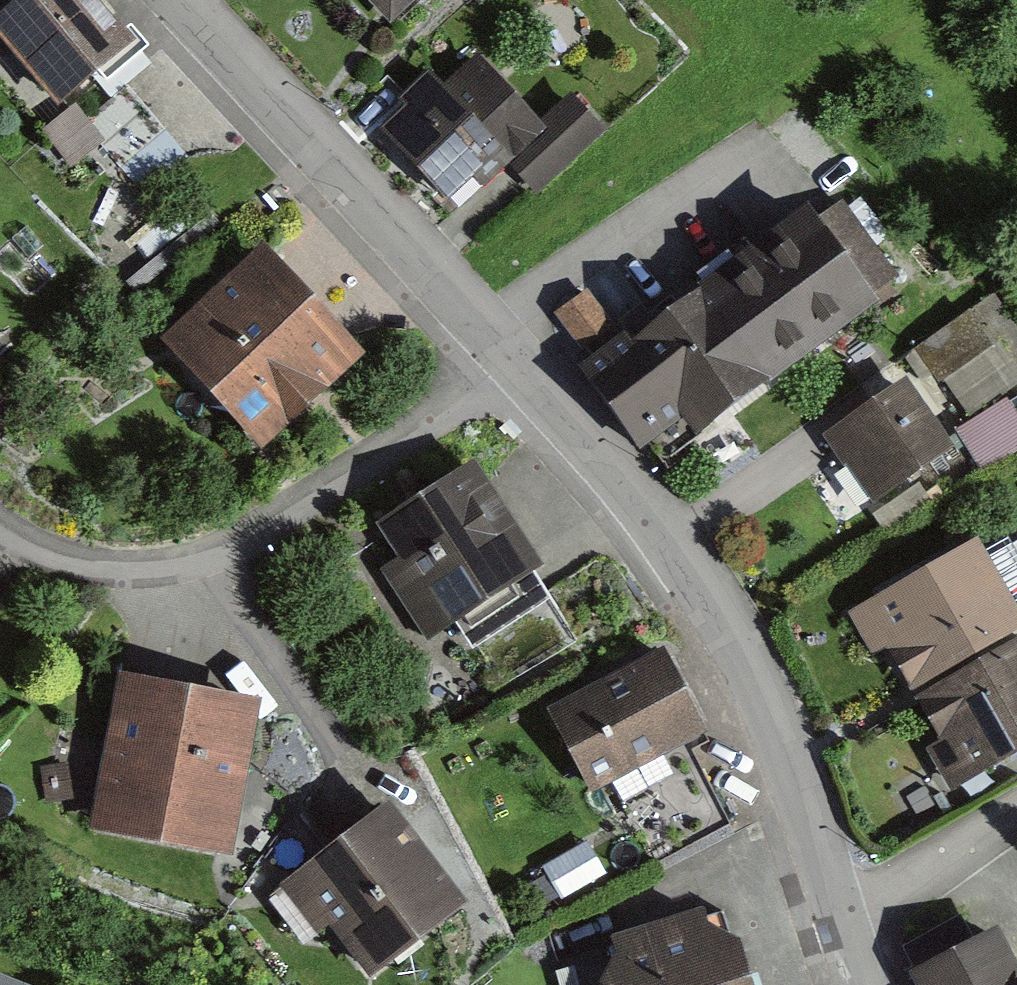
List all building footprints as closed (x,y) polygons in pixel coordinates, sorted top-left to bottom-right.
[(89,0),(24,0),(0,20),(0,26),(61,100),(126,46),(89,0)] [(403,21),(426,0),(384,0),(403,21)] [(465,94),(444,73),(389,128),(456,194),(468,182),(485,198),(509,174),(538,204),(604,139),(573,108),(551,130),(490,69),(465,94)] [(165,132),(127,86),(82,123),(121,169),(165,132)] [(632,336),(582,373),(638,447),(684,412),(696,428),(894,279),(838,206),(814,224),(811,219),(684,315),(678,307),(635,340),(632,336)] [(378,362),(275,249),(180,334),(284,448),(378,362)] [(610,326),(584,293),(559,312),(585,346),(610,326)] [(992,346),(969,313),(919,348),(942,380),(992,346)] [(942,444),(903,389),(836,436),(875,491),(942,444)] [(988,467),(1016,449),(1016,401),(1011,392),(961,425),(988,467)] [(484,468),(392,523),(417,565),(401,574),(439,639),(548,574),(484,468)] [(1016,628),(1016,541),(981,562),(972,547),(887,596),(906,630),(891,638),(915,681),(1015,624),(1016,628)] [(924,698),(949,740),(964,732),(983,765),(1016,746),(1016,645),(924,698)] [(702,728),(664,657),(553,714),(591,788),(609,779),(653,864),(728,825),(683,738),(702,728)] [(238,720),(130,700),(110,810),(219,829),(238,720)] [(452,896),(388,813),(332,857),(317,838),(289,860),(368,961),(452,896)] [(556,963),(563,984),(745,984),(723,912),(556,963)] [(994,936),(974,947),(958,918),(902,948),(922,984),(1016,984),(1016,980),(994,936)]
